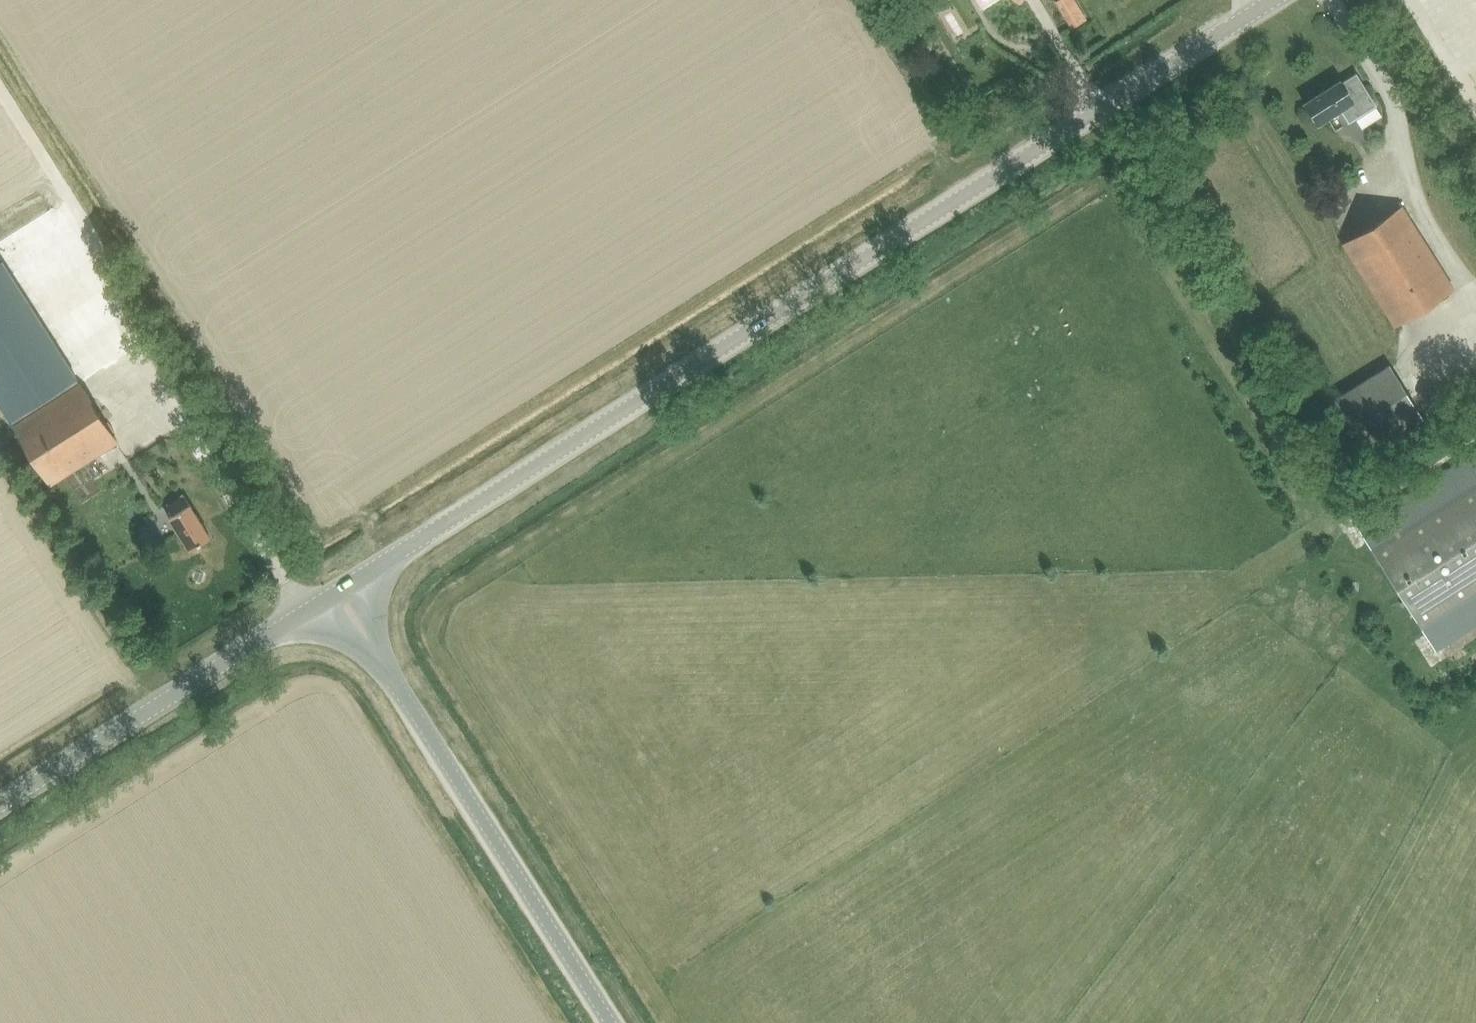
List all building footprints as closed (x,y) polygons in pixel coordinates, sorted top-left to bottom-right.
[(1339,109),(1348,121),(1374,104),(1354,73),(1340,82),(1338,80),(1302,104),(1316,124),(1339,109)] [(1393,325),(1452,288),(1401,207),(1342,244),(1393,325)] [(78,382),(0,256),(0,405),(12,424),(78,382)] [(1363,455),(1422,419),(1389,364),(1330,400),(1363,455)] [(116,442),(78,382),(12,424),(49,484),(116,442)] [(1421,629),(1475,595),(1475,480),(1370,546),(1421,629)] [(166,518),(189,550),(209,535),(185,502),(180,494),(164,506),(170,515),(166,518)] [(275,523),(278,520),(274,514),(270,517),(275,523)]
